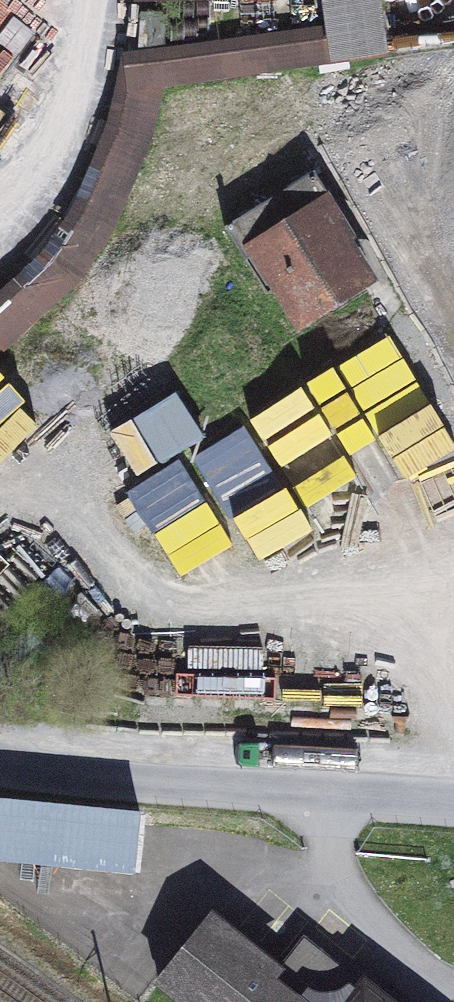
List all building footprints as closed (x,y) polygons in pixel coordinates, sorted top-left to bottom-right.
[(352,55),(386,51),(379,0),(345,0),(352,55)] [(50,59),(0,2),(0,103),(50,59)] [(280,286),(301,318),(364,279),(342,243),(354,236),(314,173),(226,227),(268,293),(280,286)] [(349,976),(304,941),(273,980),(261,970),(268,960),(211,915),(157,982),(182,1001),(381,1001),(349,976)] [(404,1000),(359,964),(349,976),(381,1001),(402,1001),(404,1000)]
